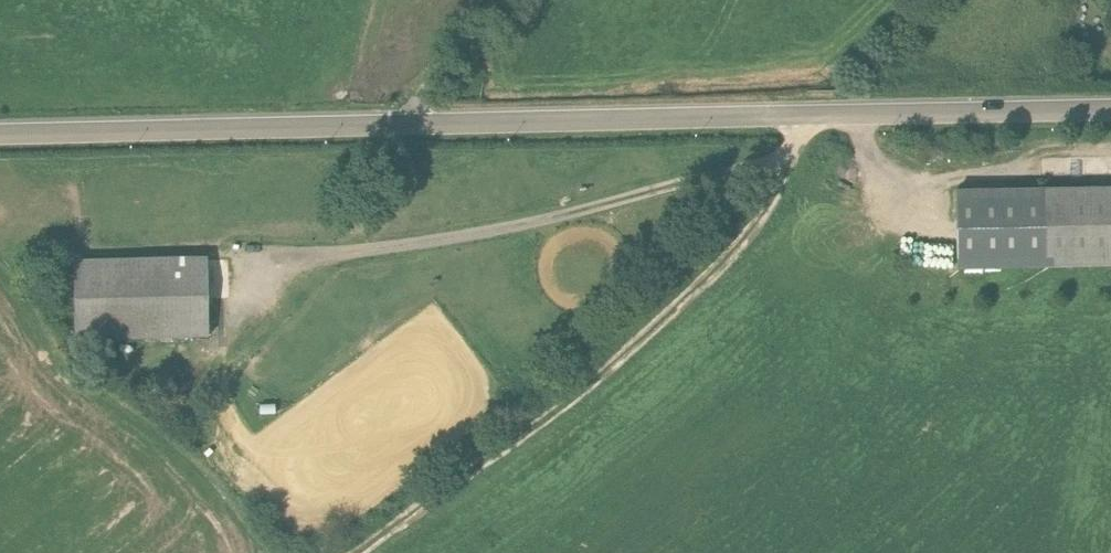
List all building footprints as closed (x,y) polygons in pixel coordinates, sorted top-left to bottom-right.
[(1043,190),(1045,268),(1110,266),(1110,189),(1043,190)] [(956,270),(1045,268),(1043,190),(955,192),(956,270)] [(206,259),(73,261),(75,341),(208,338),(206,259)]
